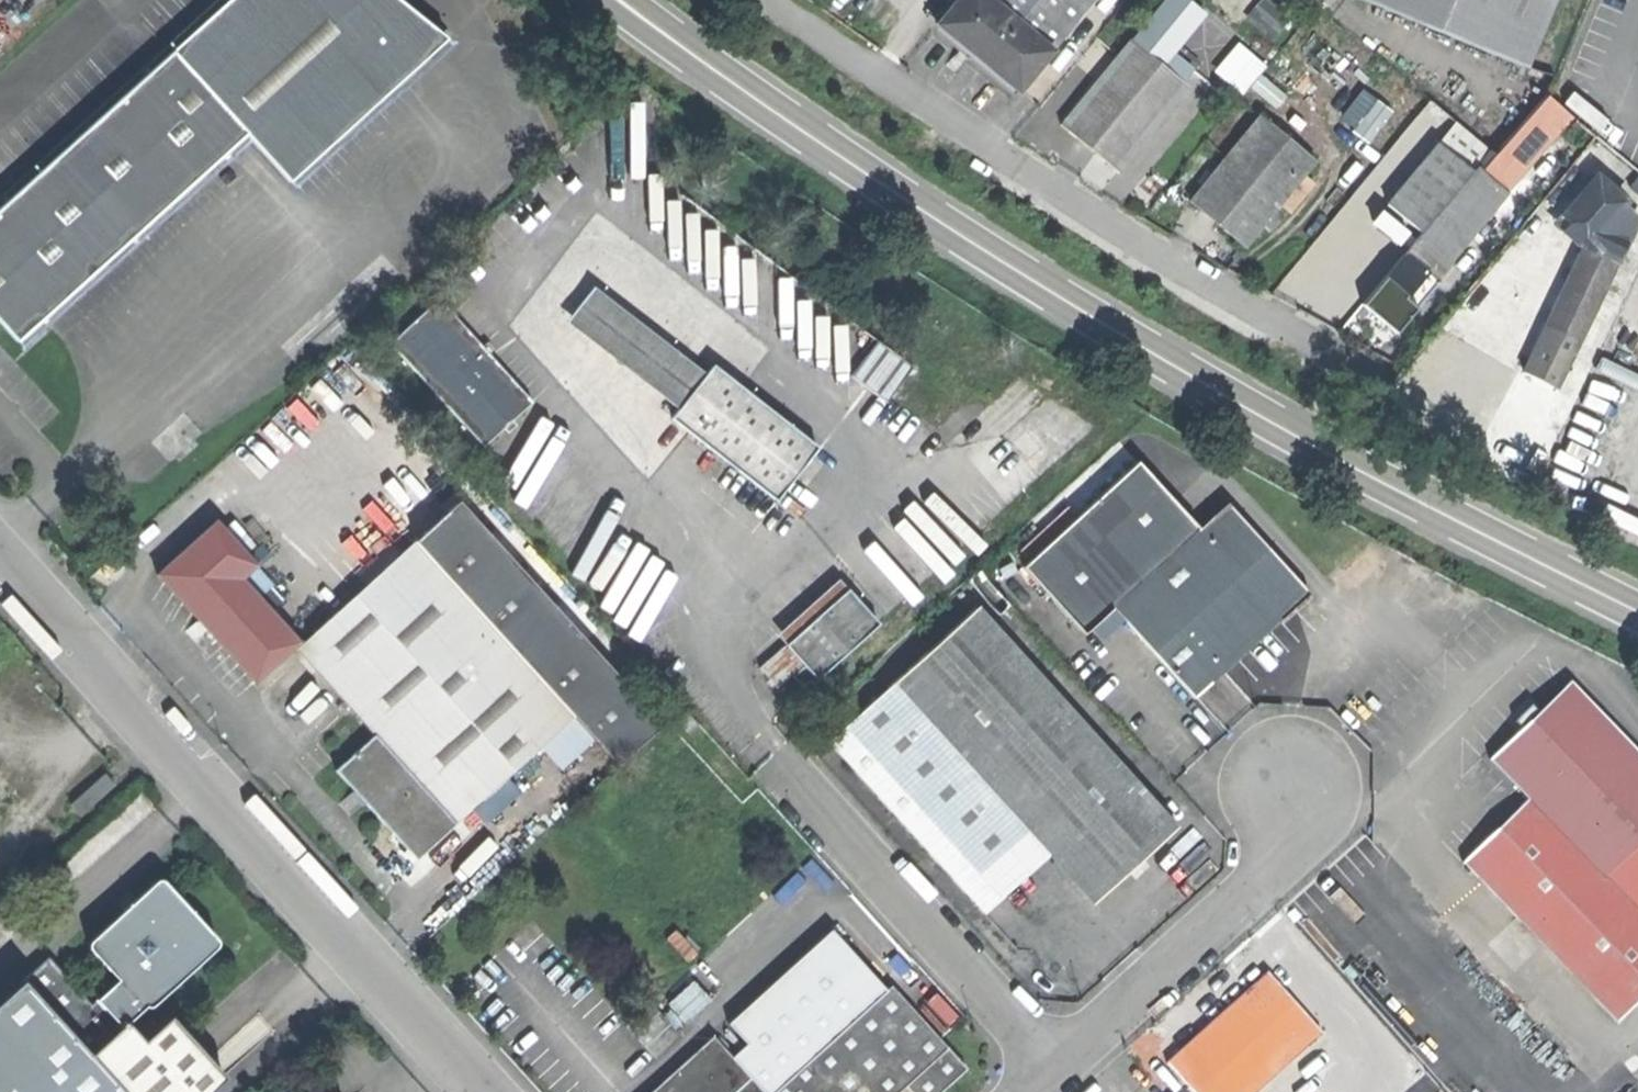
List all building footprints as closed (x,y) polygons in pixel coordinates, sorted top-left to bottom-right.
[(171,52),(245,134),(288,182),(445,42),(395,0),(229,0),(171,52)] [(1048,51),(988,0),(954,0),(935,22),(972,53),(1016,90),(1048,51)] [(1048,51),(1090,0),(988,0),(1048,51)] [(1293,14),(1275,0),(1265,0),(1248,19),(1273,39),(1293,14)] [(1524,66),(1552,0),(1364,0),(1524,66)] [(1188,87),(1184,84),(1145,52),(1131,40),(1060,125),(1086,147),(1117,172),(1188,87)] [(1145,52),(1184,84),(1193,73),(1168,52),(1166,55),(1152,44),(1145,52)] [(245,134),(171,52),(0,207),(0,322),(19,341),(245,134)] [(1343,120),(1374,139),(1395,107),(1364,87),(1343,120)] [(1546,96),(1493,156),(1517,176),(1571,115),(1546,96)] [(1245,246),(1315,160),(1260,116),(1190,202),(1214,221),(1245,246)] [(1455,121),(1438,143),(1472,170),(1487,151),(1489,149),(1455,121)] [(1387,205),(1421,233),(1472,170),(1438,143),(1399,191),(1387,205)] [(1434,278),(1517,176),(1493,156),(1487,151),(1472,170),(1421,233),(1362,306),(1396,333),(1410,315),(1438,281),(1434,278)] [(1577,340),(1637,219),(1622,206),(1626,201),(1596,176),(1560,217),(1586,239),(1583,248),(1523,372),(1539,380),(1555,388),(1578,341),(1577,340)] [(1554,224),(1583,248),(1586,239),(1560,217),(1554,224)] [(564,318),(675,406),(704,371),(592,283),(564,318)] [(483,445),(532,401),(438,298),(389,343),(483,445)] [(909,363),(874,337),(847,371),(882,397),(909,363)] [(675,406),(669,414),(772,495),(789,472),(813,441),(711,361),(704,371),(675,406)] [(826,451),(813,441),(789,472),(802,482),(826,451)] [(1079,631),(1109,605),(1195,528),(1134,459),(1017,563),(1079,631)] [(374,735),(455,824),(572,718),(616,766),(662,725),(458,501),(295,648),(374,735)] [(1264,629),(1305,590),(1224,502),(1195,528),(1109,605),(1191,696),(1264,629)] [(255,682),(298,643),(270,613),(282,601),(271,589),(273,587),(214,522),(157,575),(255,682)] [(776,635),(785,645),(847,589),(838,579),(776,635)] [(877,623),(847,589),(785,645),(803,665),(792,674),(804,689),(877,623)] [(1140,859),(1175,827),(975,608),(828,742),(983,912),(1000,897),(978,873),(1027,829),(1049,853),(1093,902),(1127,871),(1140,859)] [(777,688),(792,674),(803,665),(785,645),(759,668),(777,688)] [(1637,998),(1637,757),(1567,682),(1532,716),(1528,712),(1518,722),(1521,726),(1487,759),(1500,772),(1525,797),(1460,861),(1613,1022),(1637,998)] [(416,859),(455,824),(374,735),(335,770),(357,795),(416,859)] [(1146,775),(1154,768),(1138,750),(1131,757),(1146,775)] [(108,771),(75,802),(85,813),(118,782),(108,771)] [(1000,897),(1049,853),(1027,829),(978,873),(1000,897)] [(1147,866),(1140,859),(1127,871),(1134,878),(1140,872),(1147,866)] [(224,1078),(169,1017),(142,1042),(124,1022),(147,1001),(153,1001),(209,953),(210,947),(191,924),(191,915),(165,885),(156,885),(138,901),(138,907),(131,913),(128,911),(92,941),(92,948),(120,979),(90,1004),(62,973),(54,972),(32,993),(22,980),(0,1000),(0,1091),(208,1091),(224,1078)] [(732,1057),(764,1091),(776,1091),(886,991),(831,929),(727,1023),(746,1044),(732,1057)] [(1326,1033),(1270,967),(1168,1052),(1201,1091),(1255,1091),(1326,1033)] [(907,1087),(911,1091),(939,1091),(965,1068),(890,987),(886,991),(776,1091),(901,1091),(907,1087)] [(714,1037),(652,1091),(764,1091),(732,1057),(714,1037)]
